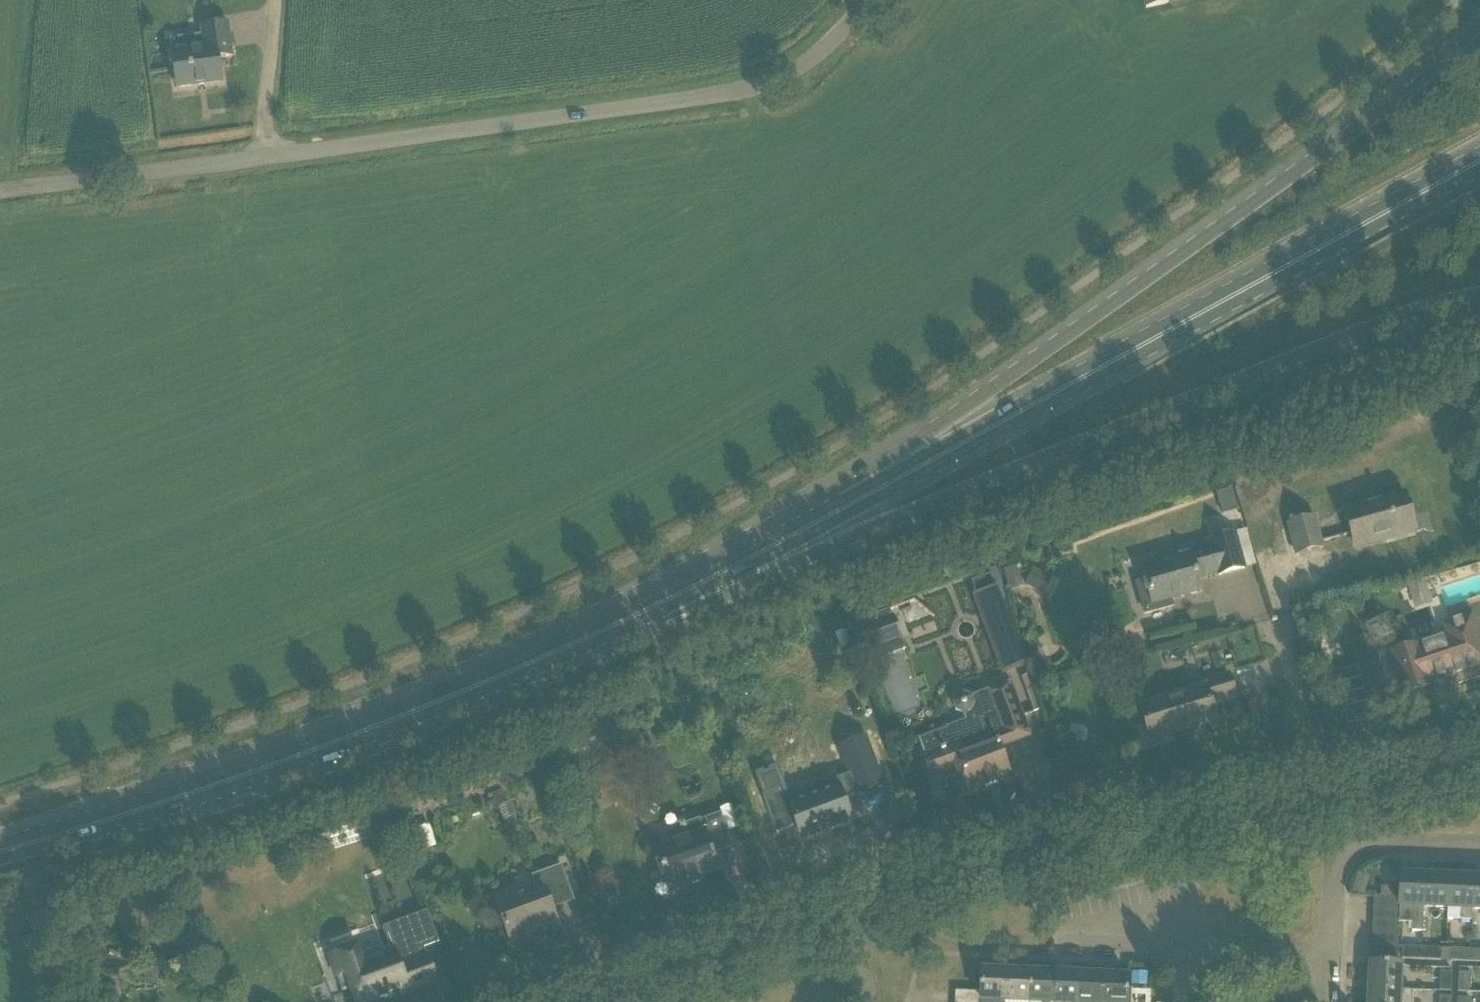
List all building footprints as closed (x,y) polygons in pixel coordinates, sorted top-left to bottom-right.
[(176,84),(177,89),(222,82),(219,59),(232,57),(228,23),(201,27),(205,50),(172,55),(174,71),(172,74),(173,82),(176,84)] [(1344,510),(1354,544),(1381,537),(1382,541),(1415,532),(1404,493),(1344,510)] [(1310,507),(1285,515),(1288,526),(1291,535),(1297,555),(1322,547),(1316,528),(1313,518),(1310,507)] [(1148,590),(1139,592),(1144,615),(1169,607),(1170,602),(1169,596),(1179,593),(1180,596),(1201,590),(1198,578),(1218,573),(1219,575),(1244,568),(1238,547),(1234,532),(1209,537),(1212,546),(1190,552),(1189,550),(1177,553),(1178,556),(1161,560),(1162,563),(1142,569),(1145,580),(1148,590)] [(1016,567),(1004,571),(1010,590),(1022,586),(1016,567)] [(1033,571),(1026,584),(1040,591),(1046,577),(1033,571)] [(990,575),(972,582),(974,589),(983,612),(983,611),(1001,605),(995,589),(990,575)] [(1423,580),(1407,586),(1408,590),(1413,604),(1430,599),(1423,580)] [(890,609),(849,624),(852,631),(865,667),(875,663),(869,650),(888,644),(901,639),(893,616),(892,616),(890,609)] [(1402,695),(1431,685),(1430,683),(1452,675),(1455,684),(1479,675),(1479,642),(1471,615),(1443,624),(1446,635),(1407,648),(1388,654),(1402,695)] [(1366,646),(1384,636),(1375,619),(1357,629),(1366,646)] [(846,629),(835,633),(841,650),(852,646),(846,629)] [(1122,658),(1110,661),(1112,669),(1125,666),(1122,658)] [(1169,728),(1171,735),(1215,721),(1210,705),(1236,697),(1229,673),(1202,681),(1203,686),(1141,705),(1149,734),(1169,728)] [(954,772),(962,794),(985,786),(986,788),(998,783),(996,778),(1009,773),(997,740),(1027,729),(1010,682),(972,696),(965,693),(957,696),(953,704),(956,712),(964,715),(965,720),(947,727),(953,744),(923,755),(932,780),(954,772)] [(1035,689),(1028,692),(1034,712),(1041,710),(1035,689)] [(858,704),(871,740),(883,735),(870,699),(858,704)] [(784,790),(763,798),(777,834),(779,833),(778,832),(797,825),(802,838),(851,820),(843,801),(858,795),(859,796),(883,787),(876,767),(871,755),(846,764),(850,775),(825,784),(815,788),(804,792),(806,798),(789,804),(784,790)] [(555,763),(547,767),(553,781),(561,778),(555,763)] [(502,789),(492,794),(499,807),(509,802),(502,789)] [(579,800),(566,805),(571,819),(585,814),(579,800)] [(510,802),(498,808),(504,823),(516,817),(510,802)] [(685,837),(654,848),(668,883),(671,892),(704,880),(702,875),(718,869),(713,856),(734,848),(727,829),(724,821),(721,812),(700,821),(704,830),(685,837)] [(429,825),(414,831),(419,842),(434,835),(429,825)] [(527,848),(532,859),(543,855),(539,844),(527,848)] [(510,891),(494,897),(512,945),(559,928),(549,901),(571,893),(561,866),(537,875),(543,892),(514,902),(510,891)] [(1412,932),(1423,932),(1424,917),(1425,877),(1401,876),(1400,897),(1399,909),(1399,922),(1399,923),(1413,924),(1412,932)] [(1424,909),(1448,910),(1450,878),(1425,877),(1424,909)] [(1448,920),(1473,920),(1473,912),(1472,912),(1474,879),(1450,878),(1448,918),(1448,920)] [(1373,908),(1399,909),(1400,897),(1374,896),(1373,908)] [(1373,921),(1399,922),(1399,909),(1373,908),(1373,921)] [(329,957),(342,992),(352,988),(357,1001),(375,1001),(388,997),(389,999),(392,998),(391,996),(400,992),(401,996),(435,983),(426,959),(423,960),(421,955),(424,954),(422,950),(421,948),(410,918),(383,928),(390,949),(392,954),(364,965),(357,947),(329,957)] [(1372,933),(1399,934),(1399,923),(1399,922),(1373,921),(1372,933)] [(215,925),(212,929),(213,935),(218,938),(223,937),(226,932),(225,927),(221,924),(215,925)] [(1372,944),(1398,945),(1399,934),(1372,933),(1372,944)] [(1371,958),(1398,959),(1398,945),(1372,944),(1371,958)] [(1403,959),(1422,960),(1423,948),(1403,947),(1403,959)] [(1422,960),(1446,961),(1446,951),(1442,951),(1442,949),(1423,948),(1422,960)] [(1446,961),(1470,962),(1471,950),(1452,949),(1452,951),(1446,951),(1446,961)] [(1479,963),(1479,950),(1471,950),(1470,962),(1479,963)] [(1370,989),(1400,990),(1401,965),(1371,964),(1370,989)] [(158,968),(145,969),(146,985),(159,985),(158,968)] [(1007,972),(982,971),(981,992),(981,1000),(981,1001),(1005,1001),(1007,972)] [(1031,973),(1007,972),(1005,1001),(1029,1001),(1031,973)] [(1440,972),(1439,991),(1451,992),(1452,973),(1452,972),(1441,972),(1440,972)] [(1029,1001),(1053,1001),(1055,974),(1031,973),(1029,1001)] [(1458,973),(1457,993),(1470,993),(1470,992),(1471,973),(1459,973),(1458,973)] [(1079,975),(1055,974),(1053,1001),(1078,1001),(1079,975)] [(1103,976),(1079,975),(1078,1001),(1102,1001),(1103,976)] [(1128,977),(1103,976),(1102,1001),(1127,1001),(1128,977)] [(1413,992),(1399,991),(1400,990),(1370,989),(1369,1001),(1413,1001),(1413,992)] [(981,1000),(981,992),(955,991),(955,1001),(981,1001),(981,1000)]
